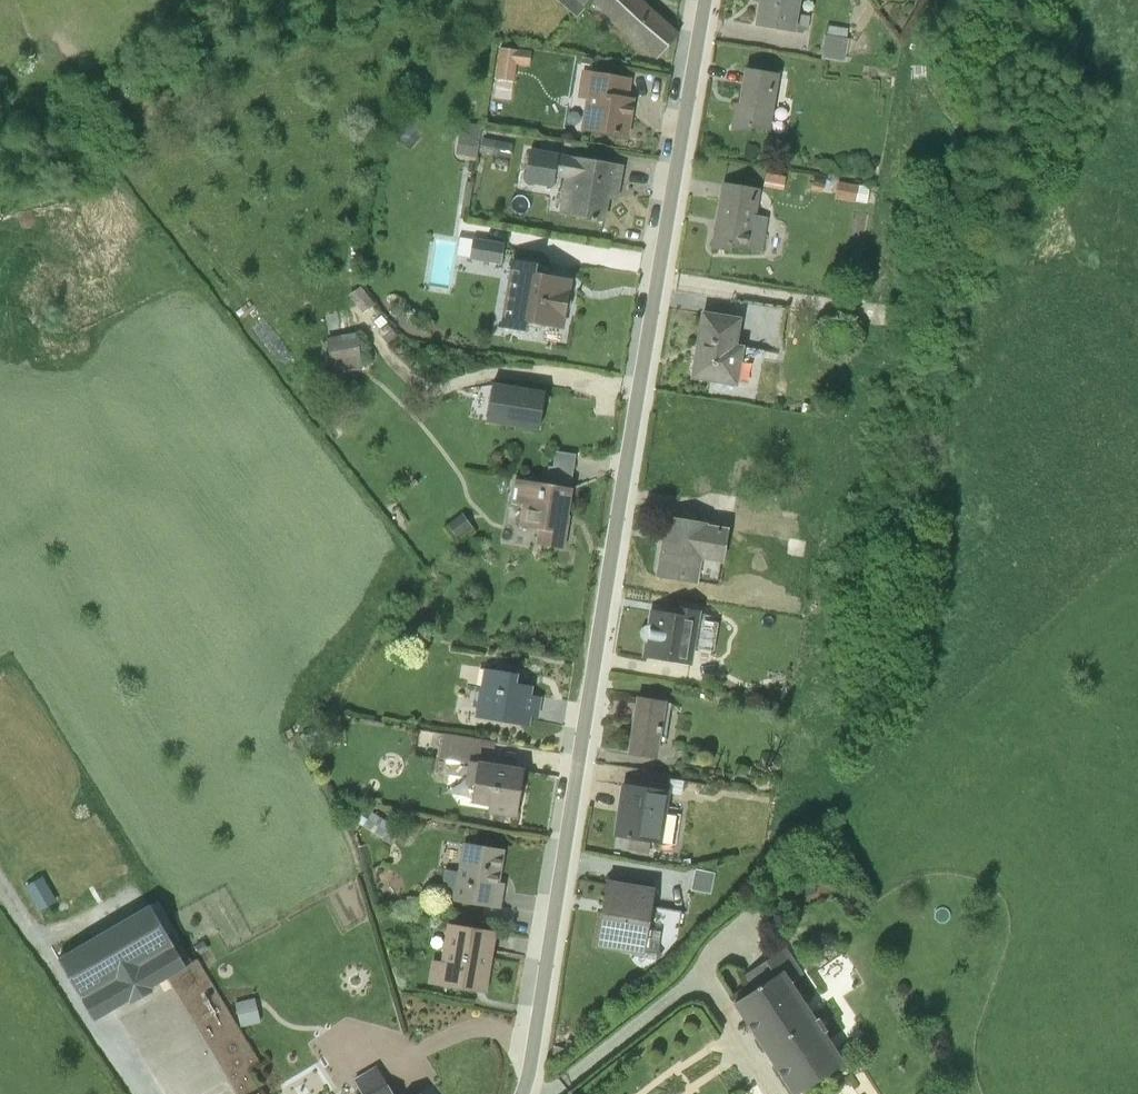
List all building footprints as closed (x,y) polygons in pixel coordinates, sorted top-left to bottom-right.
[(577,18),(591,0),(556,0),(577,18)] [(658,58),(677,35),(638,0),(593,0),(658,58)] [(810,17),(798,15),(801,0),(755,0),(762,2),(755,26),(795,32),(796,28),(807,29),(810,17)] [(849,60),(853,27),(830,25),(826,57),(849,60)] [(521,61),(534,63),(536,48),(505,43),(500,74),(518,77),(521,61)] [(627,97),(630,79),(581,70),(577,96),(586,97),(580,129),(626,137),(633,98),(627,97)] [(771,131),(779,76),(745,70),(739,106),(736,105),(732,128),(749,131),(749,128),(771,131)] [(460,151),(480,156),(487,125),(467,120),(460,151)] [(486,134),(483,152),(515,159),(519,141),(486,134)] [(621,166),(560,156),(559,153),(529,148),(522,180),(526,183),(531,186),(536,184),(553,189),(555,176),(564,178),(558,215),(603,223),(610,184),(618,186),(621,166)] [(840,180),(839,200),(872,202),(873,182),(840,180)] [(754,216),(758,191),(723,185),(720,202),(724,202),(719,226),(715,225),(711,247),(730,251),(731,247),(762,253),(768,218),(754,216)] [(473,256),(506,261),(509,245),(476,240),(473,256)] [(538,264),(511,259),(499,327),(526,332),(528,327),(541,329),(542,325),(559,328),(563,323),(565,312),(570,308),(571,304),(570,298),(567,295),(569,283),(564,278),(536,273),(538,264)] [(740,319),(702,314),(693,378),(739,384),(745,346),(737,344),(740,319)] [(359,330),(330,330),(330,365),(359,365),(359,330)] [(493,385),(487,419),(540,428),(545,394),(493,385)] [(563,553),(573,483),(510,474),(506,501),(523,503),(521,523),(542,525),(539,550),(563,553)] [(730,528),(669,518),(660,575),(699,582),(703,562),(724,565),(730,528)] [(699,618),(649,611),(642,659),(692,666),(699,618)] [(475,708),(473,717),(528,727),(530,715),(536,715),(540,696),(530,694),(531,685),(519,683),(519,674),(483,667),(480,685),(474,685),(470,707),(475,708)] [(672,703),(637,697),(629,753),(658,757),(660,746),(665,746),(672,703)] [(465,785),(475,784),(472,803),(488,805),(487,810),(514,814),(520,771),(480,765),(481,748),(495,749),(496,743),(444,732),(440,759),(467,762),(465,785)] [(624,785),(616,835),(631,838),(629,851),(649,855),(651,842),(663,844),(670,792),(624,785)] [(370,811),(361,826),(392,845),(401,830),(370,811)] [(444,869),(440,897),(499,907),(503,882),(497,882),(502,852),(462,844),(459,871),(444,869)] [(42,877),(24,887),(39,913),(57,902),(42,877)] [(611,905),(606,946),(628,950),(628,955),(655,958),(662,954),(657,950),(660,931),(648,927),(654,890),(608,883),(604,903),(611,905)] [(150,904),(57,957),(94,1021),(129,1000),(131,1003),(154,990),(152,987),(186,967),(150,904)] [(431,960),(428,980),(474,990),(476,978),(487,980),(495,932),(446,924),(440,960),(431,960)] [(732,1003),(792,1093),(799,1093),(844,1064),(824,1032),(827,1030),(818,1017),(816,1019),(791,982),(803,974),(786,947),(743,974),(753,989),(732,1003)] [(255,997),(234,1002),(239,1027),(260,1022),(255,997)] [(377,1067),(353,1080),(361,1093),(393,1093),(377,1067)] [(192,1089),(195,1093),(240,1093),(242,1093),(228,1069),(192,1089)]
